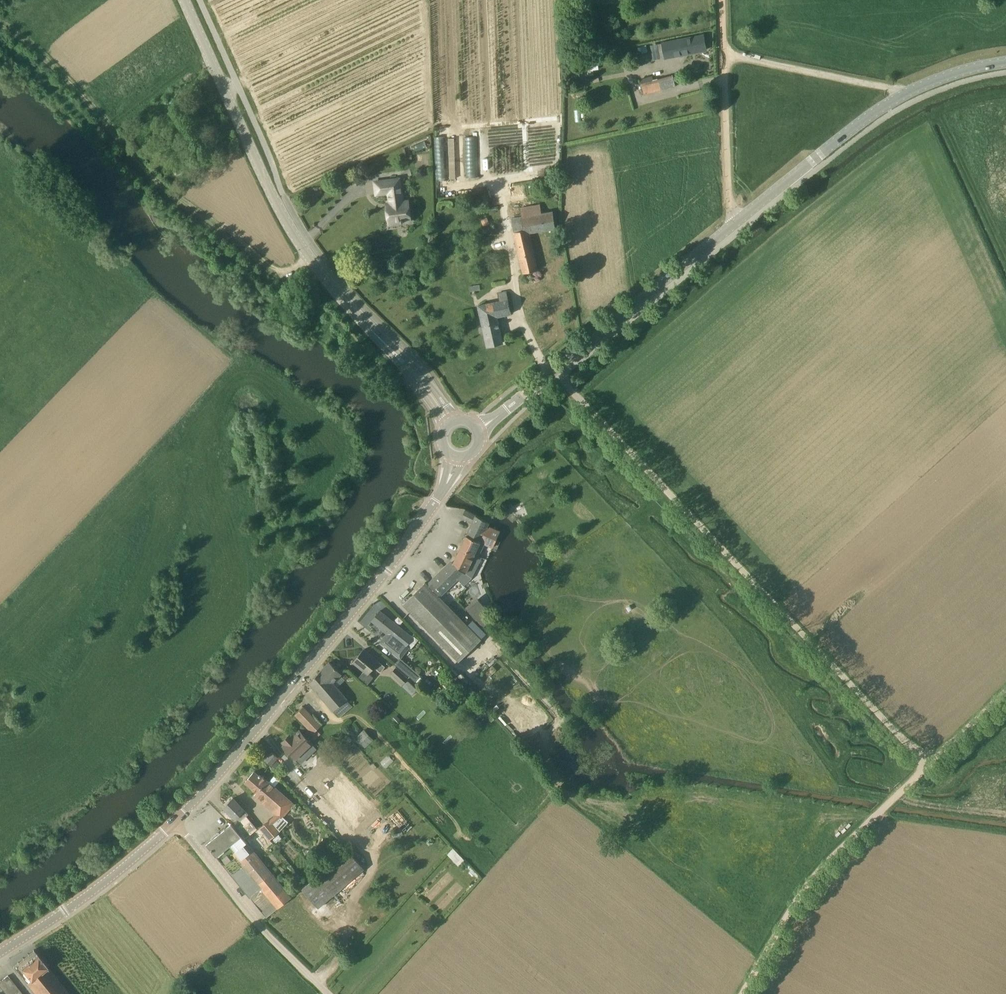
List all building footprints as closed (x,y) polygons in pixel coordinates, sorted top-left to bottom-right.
[(707,49),(704,35),(662,43),(665,57),(707,49)] [(566,62),(568,77),(577,76),(575,61),(566,62)] [(676,85),(674,78),(655,83),(653,75),(640,79),(644,94),(676,85)] [(456,178),(455,137),(447,137),(449,179),(456,178)] [(407,202),(401,202),(398,178),(375,182),(376,194),(389,193),(390,203),(386,203),(389,222),(400,221),(400,223),(410,222),(407,202)] [(528,231),(555,228),(552,212),(542,213),(540,203),(520,207),(522,217),(511,218),(513,232),(523,273),(538,270),(528,231)] [(497,317),(512,313),(507,291),(498,293),(500,301),(479,305),(487,346),(503,342),(497,317)] [(491,548),(499,531),(487,526),(489,522),(465,510),(461,517),(473,522),(461,548),(477,555),(482,544),(491,548)] [(456,578),(457,579),(458,578),(465,571),(471,558),(475,559),(477,555),(461,548),(453,562),(447,567),(446,566),(427,584),(425,582),(403,604),(432,634),(453,612),(438,596),(456,578)] [(467,606),(483,626),(495,617),(478,597),(467,606)] [(413,637),(380,611),(372,620),(389,634),(385,638),(384,637),(380,642),(399,658),(406,649),(404,647),(413,637)] [(459,662),(481,640),(453,612),(432,634),(459,662)] [(381,673),(386,667),(365,649),(354,662),(364,671),(359,677),(368,684),(374,677),(369,673),(374,667),(381,673)] [(403,660),(397,666),(414,682),(420,676),(403,660)] [(348,698),(333,681),(341,673),(338,670),(330,661),(309,682),(318,690),(339,716),(344,712),(339,705),(348,698)] [(397,668),(391,673),(403,684),(408,678),(397,668)] [(321,725),(303,706),(295,714),(313,733),(321,725)] [(392,719),(399,726),(403,722),(396,715),(392,719)] [(364,729),(355,736),(365,748),(374,740),(364,729)] [(456,734),(462,740),(467,735),(462,729),(456,734)] [(301,764),(317,749),(299,731),(290,739),(288,737),(283,742),(285,744),(284,745),(301,764)] [(278,757),(272,752),(265,759),(271,764),(278,757)] [(261,776),(260,777),(254,772),(245,782),(257,792),(254,795),(281,819),(283,817),(294,804),(274,787),(268,782),(261,776)] [(343,781),(332,791),(344,804),(342,807),(353,818),(366,805),(343,781)] [(237,827),(250,845),(263,835),(257,829),(258,828),(247,816),(248,815),(243,810),(232,799),(224,806),(235,819),(236,818),(239,821),(238,822),(240,825),(237,827)] [(280,832),(270,820),(261,828),(270,840),(280,832)] [(378,842),(388,833),(379,822),(368,832),(378,842)] [(292,897),(260,858),(245,840),(231,823),(207,844),(266,917),(292,897)] [(447,853),(458,864),(464,858),(453,847),(447,853)] [(348,850),(336,860),(327,868),(321,874),(303,889),(319,907),(364,869),(348,850)] [(321,874),(327,868),(318,859),(313,864),(321,874)] [(37,953),(21,966),(18,962),(13,966),(36,993),(70,993),(44,963),(37,953)] [(8,975),(0,981),(0,986),(7,993),(23,993),(8,975)]
